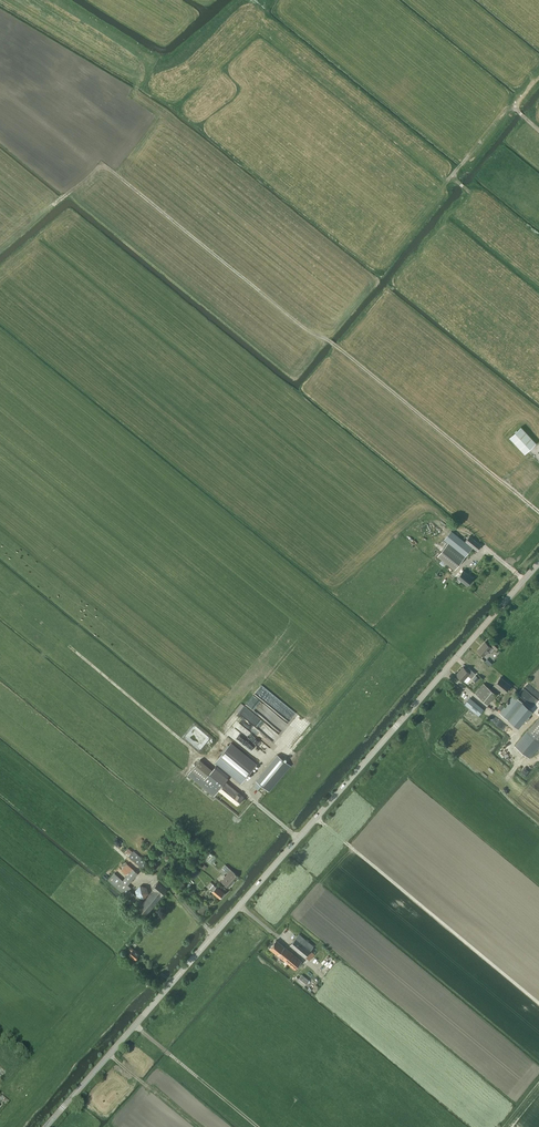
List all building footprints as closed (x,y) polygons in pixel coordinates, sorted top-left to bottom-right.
[(521,426),(509,437),(525,453),(536,442),(521,426)] [(448,543),(438,556),(455,569),(472,548),(455,534),(450,531),(444,539),(448,543)] [(469,535),(464,541),(477,550),(481,545),(469,535)] [(463,570),(458,577),(467,585),(473,578),(463,570)] [(495,648),(499,644),(494,640),(490,644),(495,648)] [(485,642),(477,650),(483,656),(489,650),(490,651),(493,648),(485,642)] [(467,670),(463,667),(456,674),(463,680),(468,675),(471,678),(475,673),(469,668),(467,670)] [(504,693),(511,685),(501,677),(495,685),(504,693)] [(483,683),(475,693),(488,704),(496,694),(483,683)] [(530,709),(514,695),(504,706),(501,704),(498,708),(501,710),(499,712),(516,726),(530,709)] [(478,713),(483,708),(471,697),(466,702),(478,713)] [(515,745),(529,757),(538,746),(538,716),(528,730),(527,730),(515,745)] [(237,805),(244,796),(225,781),(230,775),(240,783),(256,764),(230,743),(215,762),(217,764),(212,769),(210,767),(200,759),(188,774),(196,781),(198,782),(214,795),(219,789),(237,805)] [(261,775),(257,780),(258,781),(263,785),(270,791),(291,765),(286,761),(285,761),(277,754),(261,775)] [(133,852),(128,848),(124,853),(129,857),(133,852)] [(133,852),(129,857),(135,862),(143,868),(148,862),(144,859),(140,856),(134,851),(133,852)] [(225,864),(222,868),(228,873),(231,870),(225,864)] [(194,878),(200,871),(195,867),(189,874),(194,878)] [(114,873),(108,880),(115,886),(124,895),(129,889),(131,887),(127,885),(137,873),(132,869),(122,880),(121,879),(114,873)] [(228,873),(221,881),(228,887),(238,876),(231,870),(228,873)] [(139,907),(138,908),(146,914),(161,897),(160,897),(167,888),(158,881),(152,889),(153,890),(143,902),(139,907)] [(216,887),(213,884),(211,886),(209,888),(212,891),(215,894),(216,893),(220,897),(223,893),(220,889),(217,885),(216,887)] [(129,889),(124,895),(139,907),(143,902),(129,889)] [(299,934),(290,944),(305,956),(314,946),(299,934)] [(295,969),(302,961),(276,940),(270,948),(295,969)] [(135,960),(139,954),(130,946),(128,948),(131,951),(128,954),(135,960)] [(302,974),(298,980),(305,986),(310,980),(302,974)]
